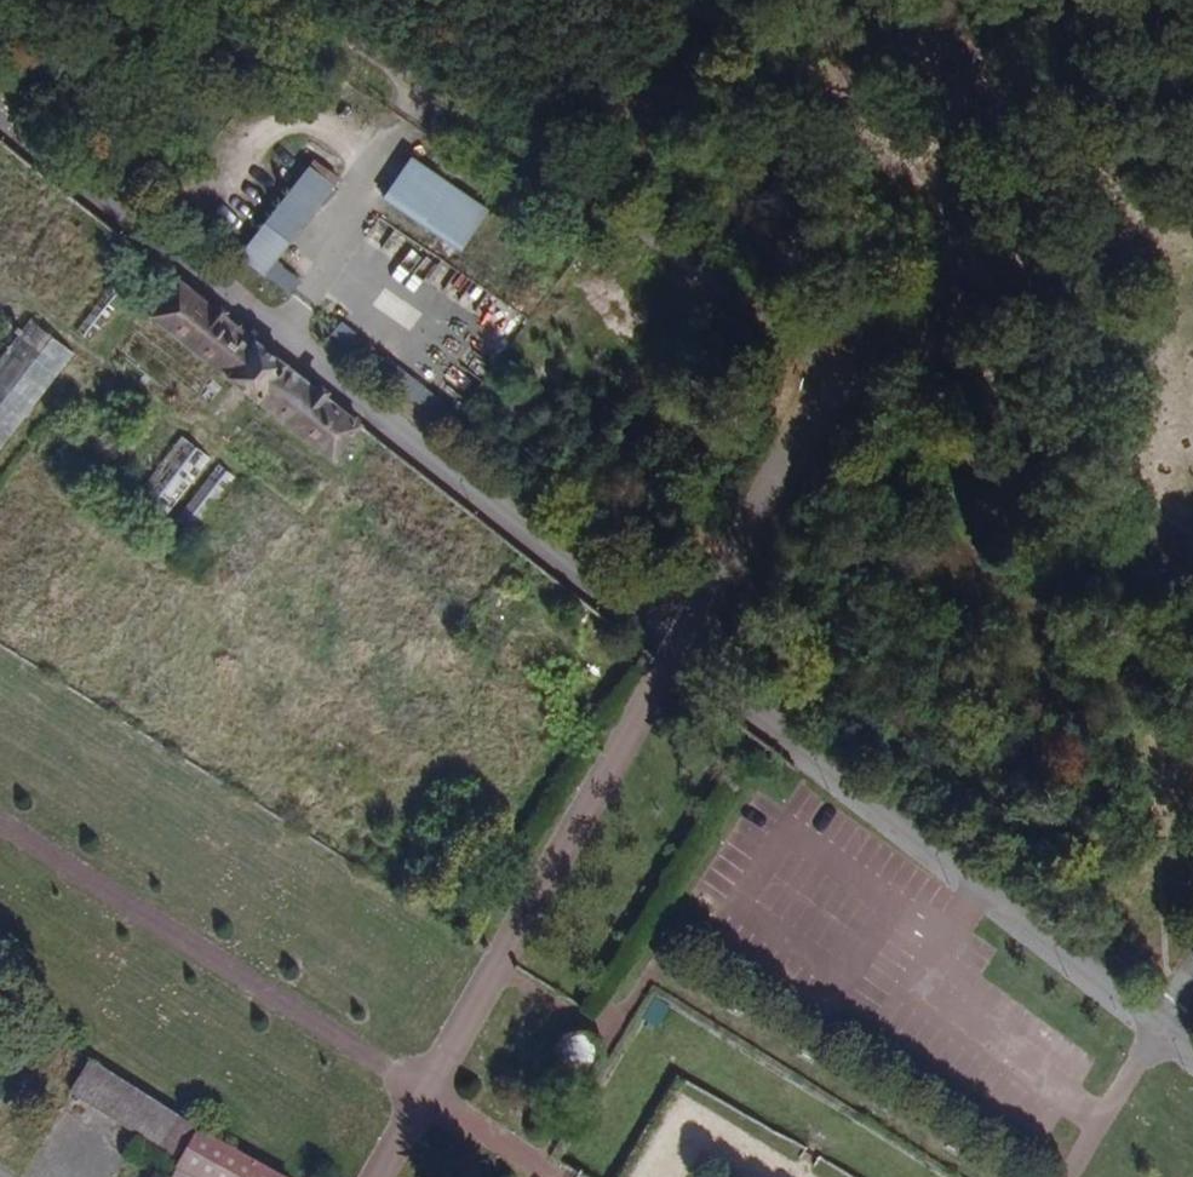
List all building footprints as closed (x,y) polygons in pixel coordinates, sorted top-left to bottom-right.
[(410,157),(384,196),(459,247),(486,208),(410,157)] [(287,293),(299,277),(277,259),(333,184),(307,165),(240,255),(287,293)] [(178,281),(150,315),(225,374),(252,339),(178,281)] [(73,354),(30,320),(0,358),(0,447),(73,354)] [(369,366),(381,351),(343,322),(332,337),(369,366)] [(286,366),(252,339),(225,374),(259,402),(286,366)] [(334,460),(361,425),(286,366),(259,402),(334,460)] [(111,474),(127,487),(174,428),(157,416),(111,474)] [(210,458),(181,435),(135,493),(165,516),(210,458)] [(233,476),(219,465),(173,523),(188,534),(233,476)] [(248,487),(235,478),(192,533),(205,543),(248,487)] [(939,610),(931,619),(947,631),(954,621),(939,610)] [(594,1055),(594,1049),(593,1041),(588,1034),(584,1031),(578,1027),(572,1026),(566,1027),(561,1028),(555,1032),(550,1038),(547,1044),(546,1051),(548,1058),(551,1064),(558,1070),(563,1073),(570,1074),(577,1073),(585,1069),(591,1063),(594,1055)] [(198,1131),(89,1062),(71,1091),(180,1161),(172,1176),(280,1176),(198,1131)]
